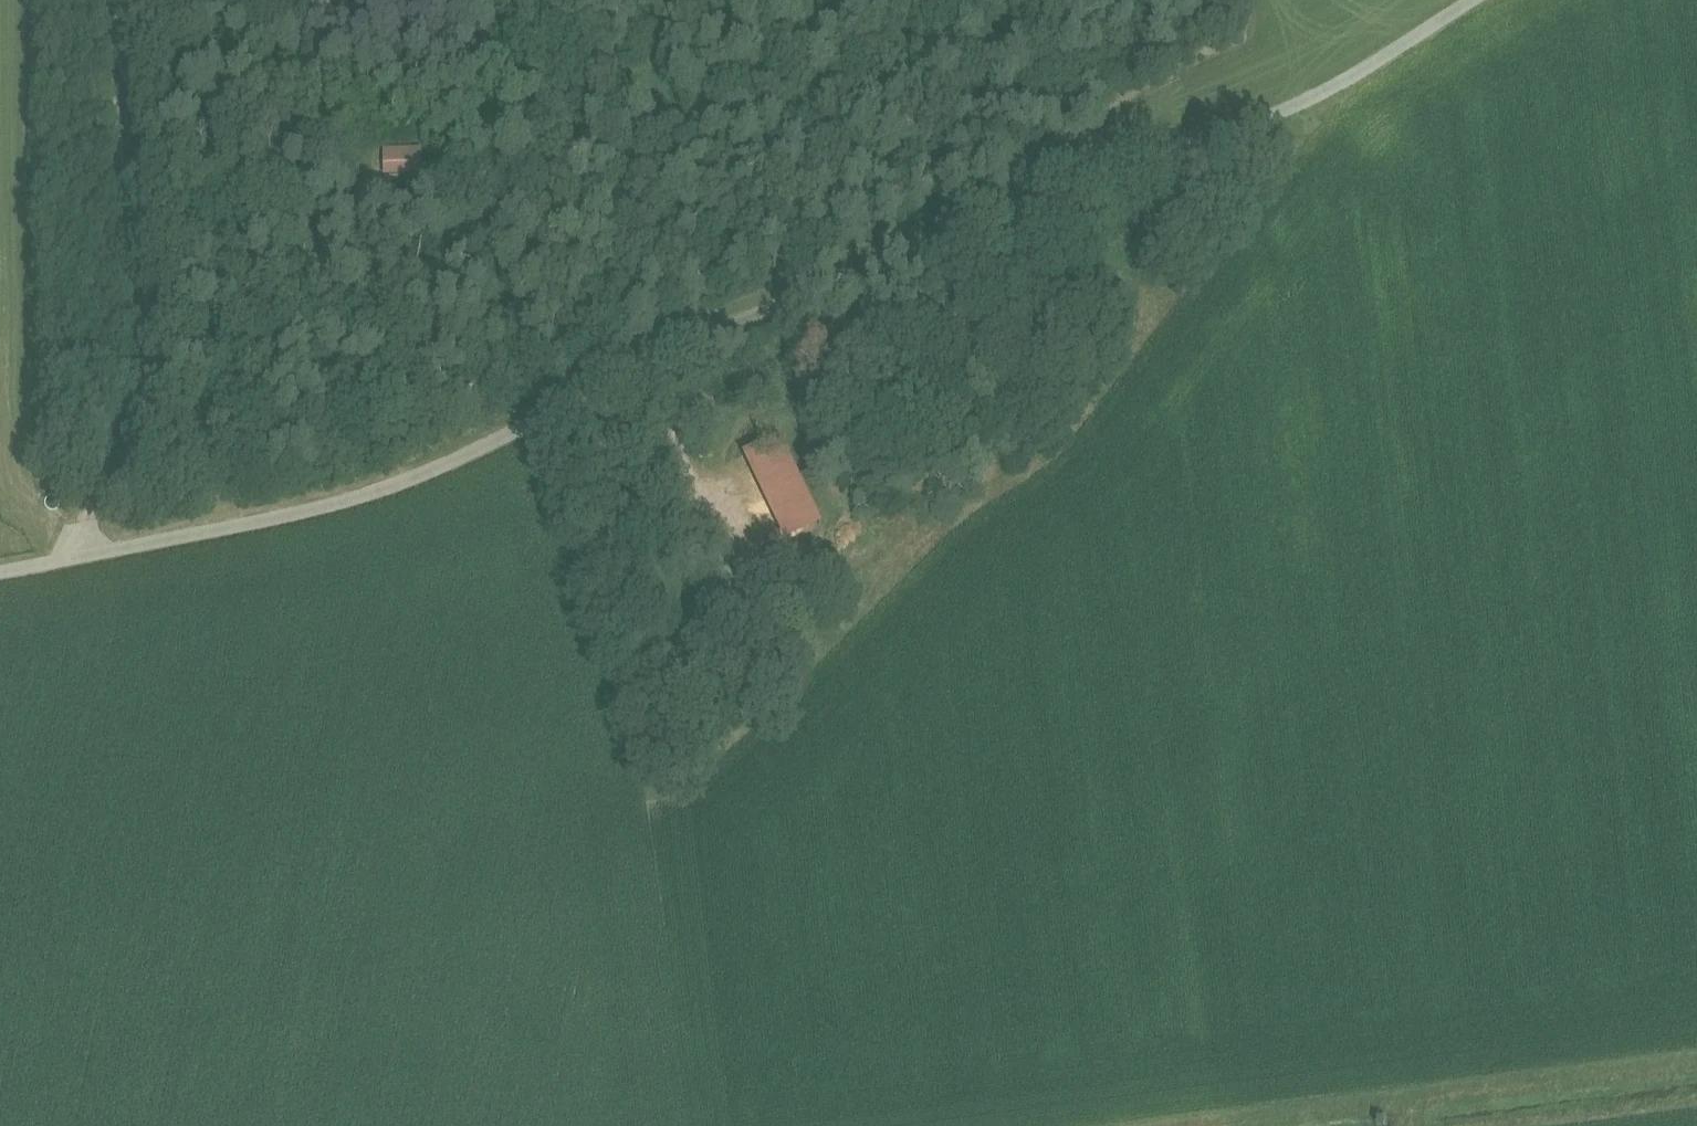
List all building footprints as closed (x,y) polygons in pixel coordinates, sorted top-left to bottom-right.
[(388,182),(427,180),(425,153),(387,155),(388,182)] [(791,443),(755,460),(798,550),(834,533),(791,443)]
